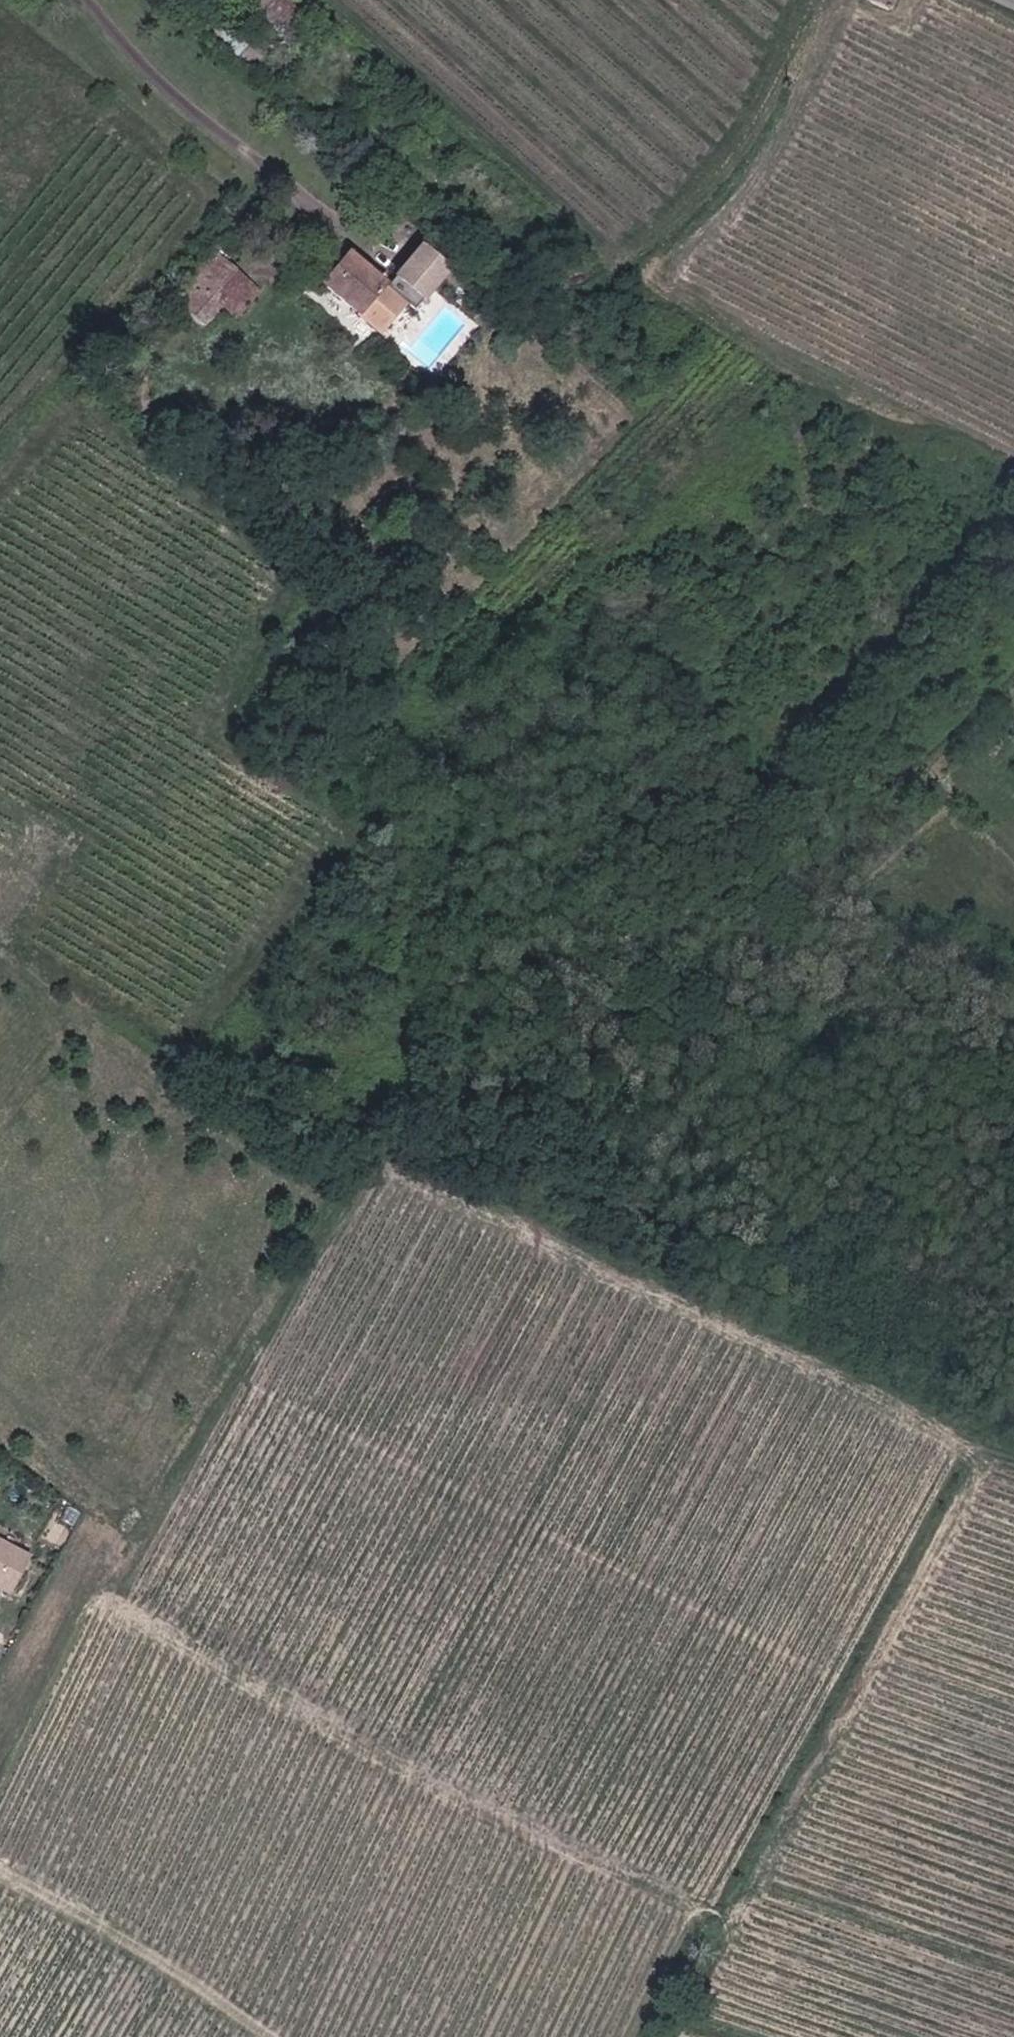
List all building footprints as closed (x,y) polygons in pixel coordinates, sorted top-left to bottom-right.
[(890,11),(895,0),(866,0),(890,11)] [(411,250),(377,289),(340,257),(327,273),(314,287),(369,334),(382,319),(394,304),(403,311),(437,272),(428,265),(411,250)] [(203,252),(178,277),(201,299),(224,275),(226,273),(203,252)] [(224,275),(201,299),(223,321),(247,297),(224,275)] [(0,1532),(0,1578),(15,1585),(34,1549),(0,1532)]
